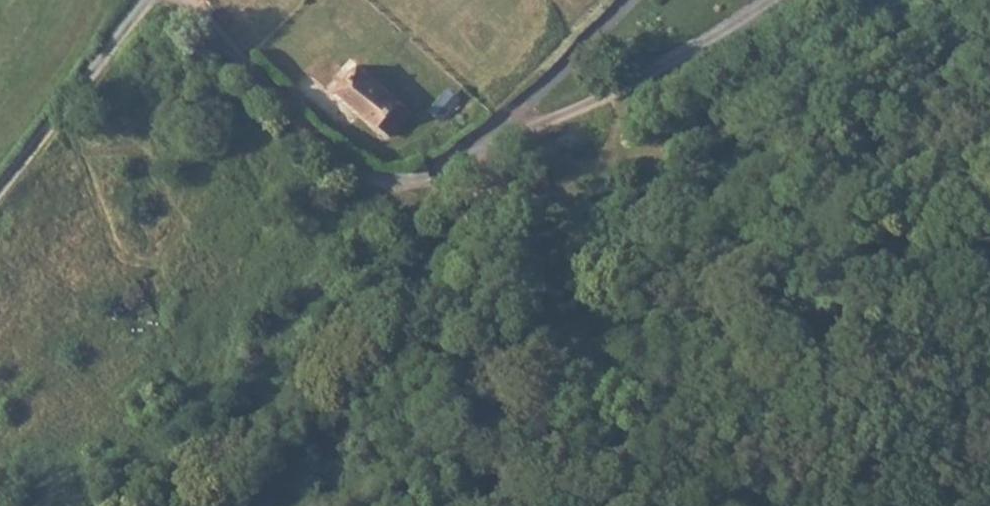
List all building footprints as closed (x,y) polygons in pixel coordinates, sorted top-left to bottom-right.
[(334,88),(391,138),(410,116),(353,66),(334,88)]
